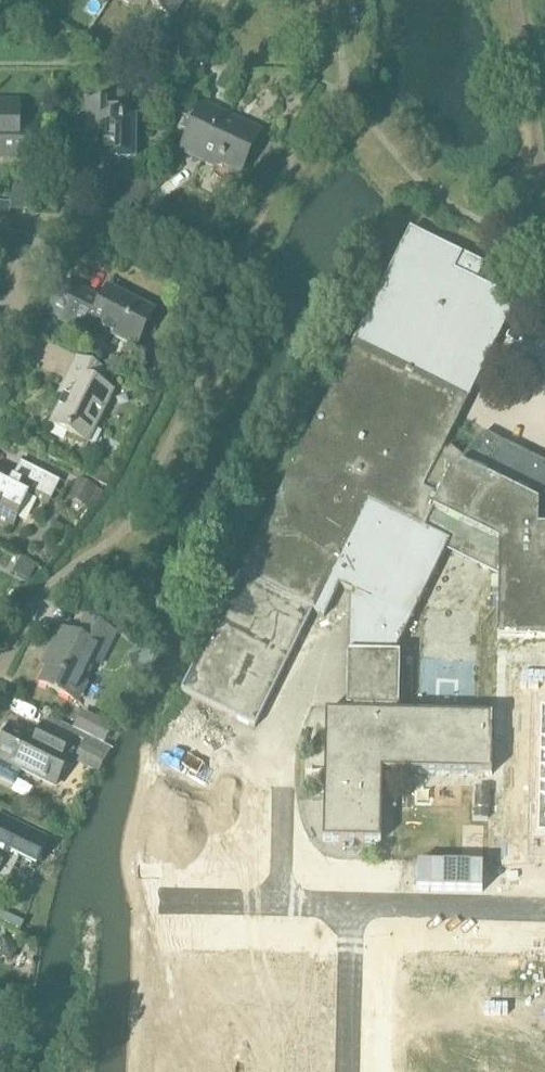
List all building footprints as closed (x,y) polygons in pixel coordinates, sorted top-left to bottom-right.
[(184,0),(128,0),(143,10),(148,4),(171,19),(184,0)] [(17,104),(0,104),(0,160),(39,160),(40,126),(16,126),(17,104)] [(135,160),(135,119),(117,119),(117,113),(105,113),(105,105),(83,105),(83,142),(102,143),(102,147),(113,147),(113,160),(135,160)] [(225,121),(222,119),(203,111),(185,149),(239,174),(260,131),(228,116),(225,121)] [(390,232),(370,370),(433,377),(437,343),(487,349),(494,282),(448,274),(451,248),(390,232)] [(101,267),(111,255),(89,237),(80,249),(101,267)] [(103,303),(66,284),(50,315),(93,337),(97,329),(136,349),(154,314),(109,291),(103,303)] [(88,445),(113,395),(91,384),(97,372),(77,362),(61,395),(66,397),(51,427),(88,445)] [(474,450),(538,478),(544,463),(481,434),(474,450)] [(26,463),(20,475),(0,465),(0,523),(11,529),(28,494),(48,504),(60,480),(26,463)] [(324,463),(320,519),(375,522),(380,466),(324,463)] [(87,505),(95,490),(80,483),(72,498),(87,505)] [(438,509),(437,634),(535,639),(536,512),(438,509)] [(299,548),(297,614),(353,615),(355,553),(299,548)] [(19,561),(13,574),(27,581),(34,568),(19,561)] [(376,609),(365,640),(391,649),(402,618),(376,609)] [(73,700),(98,650),(75,638),(61,631),(49,655),(55,657),(41,685),(73,700)] [(335,709),(385,710),(386,654),(336,653),(335,709)] [(294,712),(302,684),(290,680),(281,708),(294,712)] [(495,695),(492,794),(503,794),(506,695),(495,695)] [(218,755),(217,770),(245,771),(245,760),(262,760),(262,743),(263,743),(263,722),(263,705),(227,704),(227,706),(219,706),(218,755)] [(329,711),(325,838),(382,841),(385,772),(395,772),(491,774),(492,714),(329,711)] [(536,843),(544,843),(544,715),(539,714),(536,843)] [(85,717),(78,731),(105,744),(111,729),(85,717)] [(10,726),(0,746),(0,771),(20,781),(24,773),(56,788),(73,754),(66,751),(73,736),(42,721),(34,737),(10,726)] [(87,737),(80,750),(105,763),(112,750),(87,737)] [(477,789),(476,816),(488,816),(488,789),(477,789)] [(196,810),(196,839),(204,839),(204,842),(221,842),(242,843),(259,843),(260,807),(224,806),(224,795),(196,795),(196,810)] [(5,889),(20,860),(37,869),(50,843),(0,818),(0,889),(5,889)] [(19,934),(24,925),(0,913),(0,925),(19,934)] [(232,972),(231,1015),(263,1016),(264,987),(312,989),(313,957),(261,956),(261,972),(232,972)] [(153,958),(152,999),(202,1000),(201,1010),(210,1010),(226,1011),(227,1011),(228,974),(204,973),(204,959),(187,959),(187,958),(170,957),(170,958),(153,958)] [(422,976),(422,991),(423,991),(422,1015),(444,1015),(448,1015),(450,961),(423,960),(423,976),(422,976)] [(450,961),(448,1015),(450,1015),(450,1014),(475,1015),(474,1028),(493,1029),(494,991),(477,990),(478,962),(450,961)] [(526,1053),(544,1053),(544,1007),(538,1006),(537,1033),(527,1033),(526,1053)] [(402,1035),(402,1054),(448,1056),(449,1037),(402,1035)] [(254,1055),(259,1055),(258,1071),(314,1071),(314,1054),(299,1054),(299,1037),(254,1036),(254,1055)] [(161,1071),(221,1071),(222,1051),(192,1051),(191,1064),(161,1063),(161,1071)]
